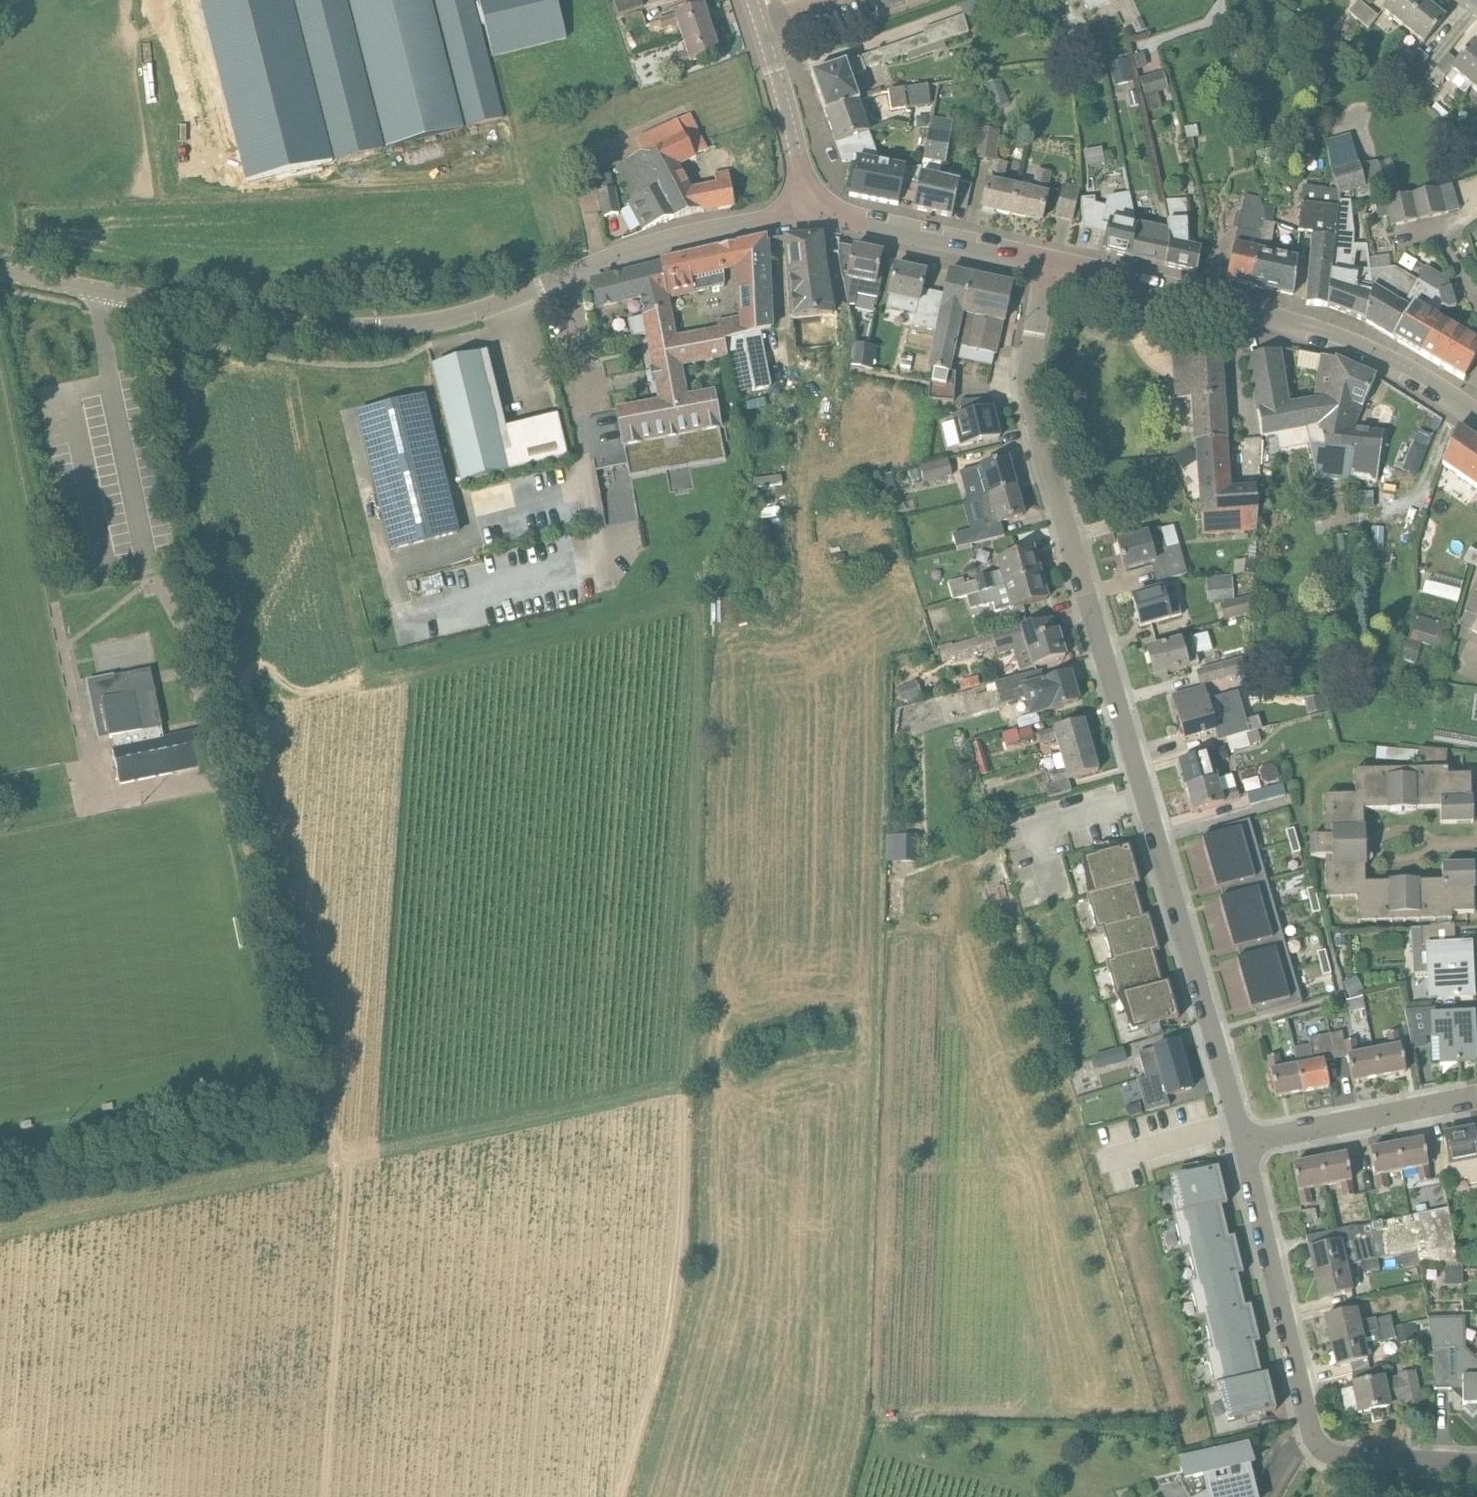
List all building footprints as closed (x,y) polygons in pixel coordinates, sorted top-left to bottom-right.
[(251,183),(337,160),(295,0),(204,0),(251,183)] [(383,148),(381,140),(345,0),(295,0),(337,160),(383,148)] [(464,128),(431,0),(347,0),(385,148),(403,144),(464,128)] [(473,0),(433,0),(465,128),(503,118),(473,0)] [(565,35),(556,0),(479,0),(494,56),(565,35)] [(644,6),(642,0),(614,0),(619,15),(644,6)] [(1090,13),(1110,3),(1108,0),(1084,0),(1090,13)] [(1424,2),(1422,0),(1391,0),(1383,11),(1403,27),(1424,2)] [(1357,3),(1348,14),(1358,22),(1368,10),(1359,2),(1358,3),(1357,3)] [(1445,19),(1424,2),(1403,27),(1424,44),(1445,19)] [(683,39),(711,30),(704,6),(660,20),(663,31),(679,25),(683,39)] [(1377,18),(1368,10),(1358,22),(1367,30),(1377,18)] [(1140,19),(1131,23),(1137,34),(1146,30),(1140,19)] [(719,53),(711,30),(683,39),(688,53),(672,58),(675,67),(719,53)] [(928,47),(924,35),(861,57),(865,69),(907,54),(928,47)] [(1351,52),(1360,59),(1369,48),(1359,40),(1351,52)] [(1426,81),(1436,89),(1451,71),(1470,87),(1476,78),(1476,46),(1473,42),(1458,61),(1449,53),(1426,81)] [(1418,71),(1428,59),(1418,51),(1408,63),(1418,71)] [(1145,56),(1135,58),(1138,72),(1149,69),(1145,56)] [(866,72),(865,69),(861,57),(811,75),(825,114),(859,101),(851,77),(866,72)] [(1127,60),(1109,65),(1115,87),(1133,83),(1127,60)] [(1154,91),(1158,90),(1154,74),(1140,78),(1149,111),(1159,109),(1154,91)] [(990,98),(1005,93),(1001,80),(985,86),(990,98)] [(927,85),(906,89),(908,109),(930,106),(927,85)] [(908,109),(906,89),(888,91),(891,112),(908,109)] [(1137,92),(1128,94),(1131,107),(1140,105),(1137,92)] [(836,144),(870,133),(859,101),(825,114),(836,144)] [(676,165),(706,151),(706,148),(691,115),(638,140),(644,154),(660,186),(677,218),(694,213),(701,212),(735,207),(729,172),(715,173),(715,184),(690,191),(676,165)] [(945,165),(951,135),(953,121),(931,117),(920,173),(921,173),(913,209),(952,218),(960,184),(940,179),(942,164),(945,165)] [(979,129),(975,160),(993,162),(994,160),(996,161),(1000,132),(979,129)] [(874,145),(870,133),(836,144),(843,162),(857,161),(860,161),(862,149),(874,145)] [(1365,187),(1365,186),(1382,182),(1377,162),(1359,166),(1350,135),(1324,144),(1337,191),(1338,191),(1339,195),(1365,187)] [(857,161),(851,196),(898,206),(905,170),(881,165),(874,145),(862,149),(860,161),(857,161)] [(660,186),(644,154),(619,167),(635,201),(660,186)] [(1007,163),(996,161),(994,160),(993,162),(989,181),(988,181),(982,209),(1011,215),(1018,187),(1002,184),(1007,163)] [(1032,191),(1018,187),(1011,215),(1041,222),(1052,173),(1037,170),(1032,191)] [(597,176),(598,188),(612,186),(611,174),(597,176)] [(661,223),(677,218),(660,186),(635,201),(629,203),(644,230),(661,223)] [(1072,222),(1079,189),(1063,186),(1055,219),(1072,222)] [(1374,203),(1377,216),(1378,219),(1390,216),(1392,226),(1444,214),(1459,211),(1452,186),(1438,188),(1374,203)] [(1299,205),(1297,233),(1311,234),(1333,236),(1335,208),(1337,209),(1337,202),(1338,191),(1337,191),(1301,187),(1299,205)] [(606,217),(619,214),(615,188),(600,191),(606,217)] [(1095,198),(1081,199),(1083,225),(1083,229),(1107,234),(1102,252),(1129,258),(1134,237),(1137,227),(1130,193),(1108,198),(1106,206),(1102,223),(1096,221),(1096,204),(1095,198)] [(1250,286),(1257,251),(1259,242),(1262,221),(1264,221),(1261,206),(1260,199),(1244,198),(1240,217),(1233,246),(1227,280),(1250,286)] [(1202,250),(1197,249),(1197,245),(1195,242),(1193,239),(1190,237),(1186,236),(1186,216),(1186,200),(1165,201),(1167,218),(1169,218),(1170,243),(1166,266),(1197,274),(1202,250)] [(1335,208),(1333,236),(1332,239),(1328,307),(1354,317),(1364,323),(1373,293),(1370,271),(1367,271),(1351,268),(1354,247),(1354,235),(1350,202),(1337,202),(1337,209),(1335,208)] [(1275,206),(1261,206),(1264,221),(1273,223),(1275,206)] [(1169,218),(1167,218),(1168,230),(1156,228),(1137,224),(1137,227),(1134,237),(1129,258),(1166,266),(1170,243),(1169,218)] [(1264,221),(1262,221),(1259,242),(1260,242),(1272,243),(1275,223),(1273,223),(1264,221)] [(1328,307),(1332,239),(1333,236),(1311,234),(1306,305),(1328,307)] [(827,299),(824,278),(820,237),(786,239),(790,279),(793,317),(830,313),(827,299)] [(645,338),(651,366),(646,367),(649,383),(654,382),(658,400),(618,409),(618,410),(625,446),(720,428),(721,428),(714,393),(686,398),(680,365),(728,356),(725,344),(727,343),(760,333),(771,330),(766,238),(719,248),(724,269),(737,267),(743,316),(718,321),(719,330),(674,340),(669,312),(648,317),(650,333),(651,337),(645,338)] [(1276,254),(1257,251),(1250,286),(1293,295),(1301,250),(1277,246),(1276,254)] [(878,299),(884,269),(879,268),(882,253),(854,247),(845,288),(848,304),(855,306),(857,294),(878,299)] [(719,248),(661,261),(662,266),(667,301),(695,296),(694,291),(726,284),(724,269),(719,248)] [(611,278),(592,283),(597,308),(618,303),(628,301),(630,300),(641,298),(642,300),(644,299),(648,317),(669,312),(667,301),(662,266),(634,273),(623,275),(622,275),(611,278)] [(938,319),(943,296),(921,291),(925,272),(896,266),(886,308),(915,315),(912,326),(935,331),(938,319)] [(1417,353),(1436,320),(1443,307),(1448,310),(1456,307),(1448,280),(1427,267),(1419,281),(1412,292),(1406,302),(1413,306),(1394,339),(1417,353)] [(1406,302),(1412,292),(1419,281),(1395,268),(1370,271),(1373,293),(1364,323),(1365,323),(1389,337),(1394,339),(1413,306),(1406,302)] [(970,275),(950,270),(944,297),(943,296),(938,319),(935,331),(928,367),(932,369),(930,400),(936,401),(944,401),(953,402),(955,373),(948,371),(951,356),(954,344),(961,313),(965,296),(970,275)] [(965,296),(961,313),(1002,322),(1004,323),(1012,284),(970,275),(965,296)] [(995,354),(1002,322),(961,313),(954,344),(995,354)] [(631,337),(650,333),(648,317),(628,320),(631,337)] [(1440,366),(1463,380),(1476,357),(1476,344),(1436,320),(1417,353),(1440,366)] [(771,388),(760,333),(727,343),(735,395),(771,388)] [(1198,443),(1225,440),(1221,381),(1219,354),(1199,356),(1197,339),(1173,341),(1178,400),(1194,398),(1198,443)] [(854,343),(851,366),(863,367),(866,345),(854,343)] [(954,344),(951,356),(993,367),(995,354),(954,344)] [(866,345),(863,367),(873,369),(876,346),(866,345)] [(1279,449),(1310,442),(1307,427),(1328,423),(1323,401),(1312,403),(1289,407),(1278,352),(1247,358),(1258,414),(1262,437),(1276,434),(1279,449)] [(1323,401),(1335,361),(1320,356),(1300,353),(1297,369),(1318,372),(1312,403),(1323,401)] [(508,471),(498,430),(480,354),(433,366),(462,482),(508,471)] [(1350,467),(1350,479),(1375,483),(1381,455),(1386,431),(1355,425),(1376,378),(1336,360),(1335,361),(1323,401),(1328,423),(1332,445),(1353,449),(1350,467)] [(458,533),(424,398),(358,414),(392,549),(458,533)] [(953,420),(960,448),(1000,438),(996,424),(1002,423),(998,408),(985,411),(982,400),(960,401),(962,417),(953,420)] [(625,446),(618,410),(583,417),(594,471),(628,464),(631,476),(726,459),(720,428),(625,446)] [(498,430),(508,471),(567,456),(557,416),(498,430)] [(1353,449),(1332,445),(1328,423),(1307,427),(1310,442),(1317,480),(1350,479),(1350,467),(1353,449)] [(1457,428),(1443,465),(1476,488),(1476,442),(1457,428)] [(1424,475),(1434,432),(1419,429),(1409,471),(1424,475)] [(1230,511),(1257,509),(1256,489),(1229,490),(1225,440),(1198,443),(1202,509),(1230,508),(1230,511)] [(986,478),(990,495),(1015,489),(1007,459),(960,471),(963,483),(986,478)] [(920,467),(924,483),(952,477),(949,460),(920,467)] [(883,476),(889,499),(899,496),(893,474),(883,476)] [(1015,489),(990,495),(994,508),(971,514),(975,530),(1023,516),(1015,489)] [(1373,494),(1353,494),(1353,511),(1374,511),(1373,494)] [(893,515),(903,512),(899,496),(889,499),(893,515)] [(1230,508),(1202,509),(1204,535),(1259,531),(1257,509),(1230,511),(1230,508)] [(1167,547),(1160,527),(1117,541),(1126,570),(1156,560),(1162,581),(1189,572),(1180,543),(1167,547)] [(1384,528),(1373,528),(1373,551),(1384,551),(1384,528)] [(1469,549),(1463,561),(1476,569),(1476,553),(1469,549)] [(994,589),(1005,585),(1043,574),(1040,564),(1036,563),(1033,551),(998,561),(1001,571),(990,574),(975,579),(975,581),(965,584),(969,596),(979,593),(994,589)] [(1254,575),(1256,561),(1245,560),(1243,574),(1254,575)] [(1427,595),(1462,602),(1467,577),(1431,571),(1427,595)] [(994,589),(979,593),(983,606),(983,607),(993,604),(995,612),(1012,608),(1012,610),(1014,616),(1025,613),(1023,607),(1047,600),(1043,588),(1047,584),(1043,574),(1005,585),(994,589)] [(1207,601),(1233,600),(1231,577),(1206,579),(1207,601)] [(1465,611),(1468,612),(1476,617),(1476,589),(1465,611)] [(1166,605),(1162,590),(1132,598),(1141,627),(1182,615),(1178,602),(1166,605)] [(971,609),(983,606),(979,593),(969,596),(967,597),(971,609)] [(1224,620),(1250,612),(1250,597),(1220,605),(1224,620)] [(1409,640),(1423,644),(1445,650),(1451,626),(1416,616),(1409,640)] [(1050,619),(1031,625),(1031,623),(952,647),(951,644),(939,648),(943,664),(995,648),(998,657),(1014,652),(1020,671),(1029,668),(1029,669),(1066,657),(1057,630),(1054,631),(1050,619)] [(1155,677),(1188,668),(1198,664),(1191,637),(1147,650),(1155,677)] [(1402,660),(1417,664),(1423,644),(1409,640),(1408,640),(1402,660)] [(1200,685),(1245,672),(1241,659),(1197,672),(1200,685)] [(162,727),(151,669),(101,679),(105,699),(103,699),(110,737),(112,737),(115,749),(113,749),(120,784),(172,773),(171,772),(201,766),(194,732),(164,738),(162,727)] [(1044,682),(1041,672),(995,683),(1001,706),(1025,698),(1031,716),(1078,702),(1070,675),(1044,682)] [(901,703),(922,692),(915,681),(894,692),(901,703)] [(1227,739),(1245,734),(1243,723),(1229,727),(1221,699),(1207,702),(1204,688),(1173,697),(1185,739),(1215,731),(1218,742),(1227,739)] [(1061,755),(1091,746),(1084,721),(1038,734),(1041,744),(1057,740),(1061,755)] [(1012,746),(1020,744),(1019,740),(1033,736),(1031,727),(1008,734),(1012,746)] [(1261,742),(1258,730),(1245,734),(1249,746),(1261,742)] [(1230,751),(1249,746),(1245,734),(1227,739),(1230,751)] [(981,775),(993,771),(984,742),(973,745),(981,775)] [(1098,771),(1091,746),(1061,755),(1065,769),(1049,774),(1052,783),(1045,786),(1048,798),(1071,791),(1068,780),(1098,771)] [(1179,762),(1186,787),(1217,779),(1212,763),(1228,759),(1225,748),(1179,762)] [(1446,767),(1447,751),(1420,749),(1419,765),(1446,767)] [(1266,786),(1277,783),(1280,779),(1276,767),(1273,765),(1261,768),(1259,772),(1262,784),(1266,786)] [(1447,776),(1447,769),(1353,772),(1353,795),(1323,797),(1324,838),(1308,838),(1309,860),(1324,859),(1326,900),(1357,899),(1358,923),(1451,921),(1451,914),(1474,913),(1474,889),(1475,889),(1474,865),(1442,866),(1442,882),(1418,882),(1418,881),(1417,881),(1408,878),(1399,878),(1391,882),(1389,882),(1389,883),(1365,884),(1365,866),(1366,866),(1366,865),(1368,860),(1370,855),(1366,851),(1358,851),(1358,847),(1358,843),(1365,843),(1369,839),(1368,834),(1365,829),(1365,828),(1364,828),(1363,810),(1387,810),(1387,811),(1389,811),(1397,814),(1406,814),(1415,810),(1416,810),(1416,809),(1440,808),(1441,824),(1473,823),(1473,799),(1471,799),(1471,775),(1447,776)] [(1217,779),(1186,787),(1193,813),(1240,799),(1237,789),(1221,793),(1217,779)] [(1251,806),(1285,796),(1282,784),(1247,794),(1251,806)] [(1258,851),(1249,820),(1204,833),(1208,844),(1203,846),(1209,865),(1258,851)] [(1286,830),(1289,842),(1297,839),(1294,828),(1286,830)] [(895,861),(919,860),(920,836),(896,837),(895,861)] [(1300,851),(1297,839),(1289,842),(1293,853),(1300,851)] [(1129,847),(1111,853),(1109,844),(1094,848),(1097,857),(1083,861),(1093,895),(1139,882),(1129,847)] [(1222,894),(1267,881),(1258,851),(1209,865),(1209,867),(1214,866),(1222,894)] [(1226,926),(1276,912),(1267,881),(1222,894),(1225,905),(1220,906),(1226,926)] [(1143,917),(1134,885),(1139,883),(1139,882),(1093,895),(1087,897),(1097,931),(1102,930),(1149,916),(1149,915),(1143,917)] [(1318,900),(1314,888),(1307,890),(1310,902),(1318,900)] [(1310,902),(1313,913),(1321,911),(1318,900),(1310,902)] [(1231,926),(1239,955),(1284,942),(1276,912),(1226,926),(1227,927),(1231,926)] [(1149,916),(1102,930),(1112,964),(1159,950),(1149,916)] [(1456,946),(1455,926),(1421,927),(1421,948),(1427,948),(1430,998),(1473,996),(1470,945),(1456,946)] [(1239,955),(1242,965),(1238,966),(1244,987),(1293,973),(1284,942),(1239,955)] [(1159,950),(1112,964),(1107,966),(1116,1000),(1122,998),(1169,985),(1168,983),(1163,985),(1154,953),(1159,951),(1159,950)] [(1320,964),(1328,962),(1325,951),(1317,953),(1320,964)] [(1331,974),(1328,962),(1320,964),(1323,976),(1331,974)] [(1256,1016),(1302,1003),(1293,973),(1244,987),(1244,988),(1248,987),(1256,1016)] [(1342,984),(1350,1000),(1366,991),(1358,976),(1342,984)] [(1163,1033),(1160,1024),(1179,1019),(1169,985),(1122,998),(1132,1032),(1146,1028),(1149,1037),(1163,1033)] [(1349,1013),(1365,1009),(1362,997),(1346,1002),(1349,1013)] [(1474,1061),(1472,1035),(1475,1034),(1474,1016),(1433,1018),(1434,1037),(1441,1036),(1442,1063),(1474,1061)] [(1389,1049),(1374,1051),(1379,1078),(1406,1073),(1398,1032),(1387,1034),(1389,1049)] [(1324,1062),(1335,1060),(1330,1034),(1308,1039),(1309,1046),(1294,1048),(1297,1066),(1302,1093),(1329,1087),(1324,1062)] [(1352,1083),(1379,1078),(1374,1051),(1358,1054),(1355,1040),(1345,1042),(1352,1083)] [(1160,1072),(1185,1065),(1179,1041),(1153,1049),(1154,1051),(1138,1055),(1144,1077),(1160,1072)] [(1124,1048),(1109,1052),(1112,1065),(1127,1061),(1124,1048)] [(1276,1098),(1302,1093),(1297,1066),(1281,1069),(1278,1055),(1268,1057),(1276,1098)] [(1170,1106),(1167,1096),(1192,1089),(1185,1065),(1160,1072),(1144,1077),(1151,1098),(1143,1100),(1147,1113),(1155,1110),(1170,1106)] [(1142,1114),(1139,1104),(1126,1108),(1129,1118),(1142,1114)] [(1473,1130),(1444,1136),(1452,1177),(1467,1174),(1469,1185),(1476,1184),(1476,1152),(1473,1130)] [(1423,1140),(1396,1145),(1402,1171),(1418,1168),(1420,1183),(1431,1181),(1423,1140)] [(1402,1171),(1396,1145),(1370,1150),(1378,1191),(1388,1189),(1385,1175),(1402,1171)] [(1320,1160),(1325,1186),(1341,1183),(1344,1198),(1354,1196),(1346,1155),(1320,1160)] [(1325,1186),(1320,1160),(1293,1165),(1301,1206),(1311,1204),(1309,1189),(1325,1186)] [(1222,1210),(1227,1209),(1219,1173),(1200,1177),(1198,1168),(1184,1171),(1186,1180),(1171,1184),(1180,1219),(1221,1209),(1222,1210)] [(1418,1215),(1428,1213),(1426,1205),(1416,1207),(1418,1215)] [(1222,1210),(1221,1209),(1180,1219),(1179,1218),(1174,1220),(1182,1256),(1188,1255),(1188,1254),(1229,1244),(1229,1243),(1222,1210)] [(1361,1263),(1377,1260),(1417,1252),(1419,1263),(1439,1264),(1458,1264),(1447,1209),(1428,1213),(1418,1215),(1363,1227),(1353,1227),(1329,1232),(1314,1235),(1317,1247),(1340,1241),(1346,1267),(1361,1263)] [(1304,1223),(1317,1221),(1315,1210),(1302,1212),(1304,1223)] [(1238,1279),(1243,1278),(1235,1241),(1229,1243),(1229,1244),(1188,1254),(1188,1255),(1196,1287),(1196,1288),(1238,1278),(1238,1279)] [(1340,1241),(1317,1247),(1308,1248),(1314,1274),(1346,1267),(1340,1241)] [(1407,1254),(1400,1255),(1403,1268),(1419,1266),(1419,1263),(1417,1252),(1407,1254)] [(1363,1275),(1380,1271),(1377,1260),(1361,1263),(1363,1275)] [(1352,1292),(1346,1267),(1314,1274),(1320,1299),(1352,1292)] [(1463,1267),(1445,1267),(1446,1283),(1463,1283),(1463,1267)] [(1238,1279),(1238,1278),(1196,1288),(1196,1287),(1190,1288),(1199,1325),(1204,1323),(1204,1322),(1246,1313),(1245,1311),(1238,1279)] [(1254,1348),(1260,1347),(1251,1310),(1245,1311),(1246,1313),(1204,1322),(1204,1323),(1212,1356),(1212,1357),(1254,1347),(1254,1348)] [(1330,1342),(1362,1335),(1394,1328),(1392,1317),(1375,1321),(1375,1319),(1359,1323),(1356,1310),(1324,1317),(1330,1342)] [(1427,1321),(1429,1332),(1432,1345),(1432,1349),(1434,1349),(1434,1376),(1435,1390),(1462,1390),(1463,1405),(1476,1405),(1476,1363),(1463,1350),(1462,1320),(1427,1321)] [(1398,1345),(1413,1342),(1412,1334),(1417,1333),(1415,1325),(1395,1328),(1398,1345)] [(1351,1375),(1370,1371),(1367,1360),(1365,1351),(1368,1351),(1379,1343),(1395,1339),(1394,1328),(1362,1335),(1330,1342),(1336,1367),(1348,1365),(1351,1375)] [(1418,1334),(1420,1347),(1432,1345),(1429,1332),(1418,1334)] [(1262,1380),(1254,1347),(1212,1357),(1212,1356),(1206,1357),(1215,1394),(1221,1392),(1220,1391),(1262,1381),(1262,1380)] [(1372,1382),(1370,1371),(1351,1375),(1353,1389),(1342,1391),(1346,1413),(1358,1410),(1359,1414),(1390,1407),(1389,1405),(1404,1402),(1405,1404),(1420,1400),(1415,1377),(1413,1371),(1396,1375),(1396,1377),(1384,1380),(1384,1379),(1372,1382)] [(1434,1376),(1425,1377),(1425,1391),(1435,1390),(1434,1376)] [(1258,1420),(1276,1415),(1267,1379),(1262,1380),(1262,1381),(1220,1391),(1221,1392),(1229,1427),(1243,1423),(1246,1432),(1260,1429),(1258,1420)] [(1250,1463),(1247,1447),(1181,1463),(1185,1480),(1205,1475),(1209,1494),(1203,1496),(1253,1496),(1244,1464),(1250,1463)]
